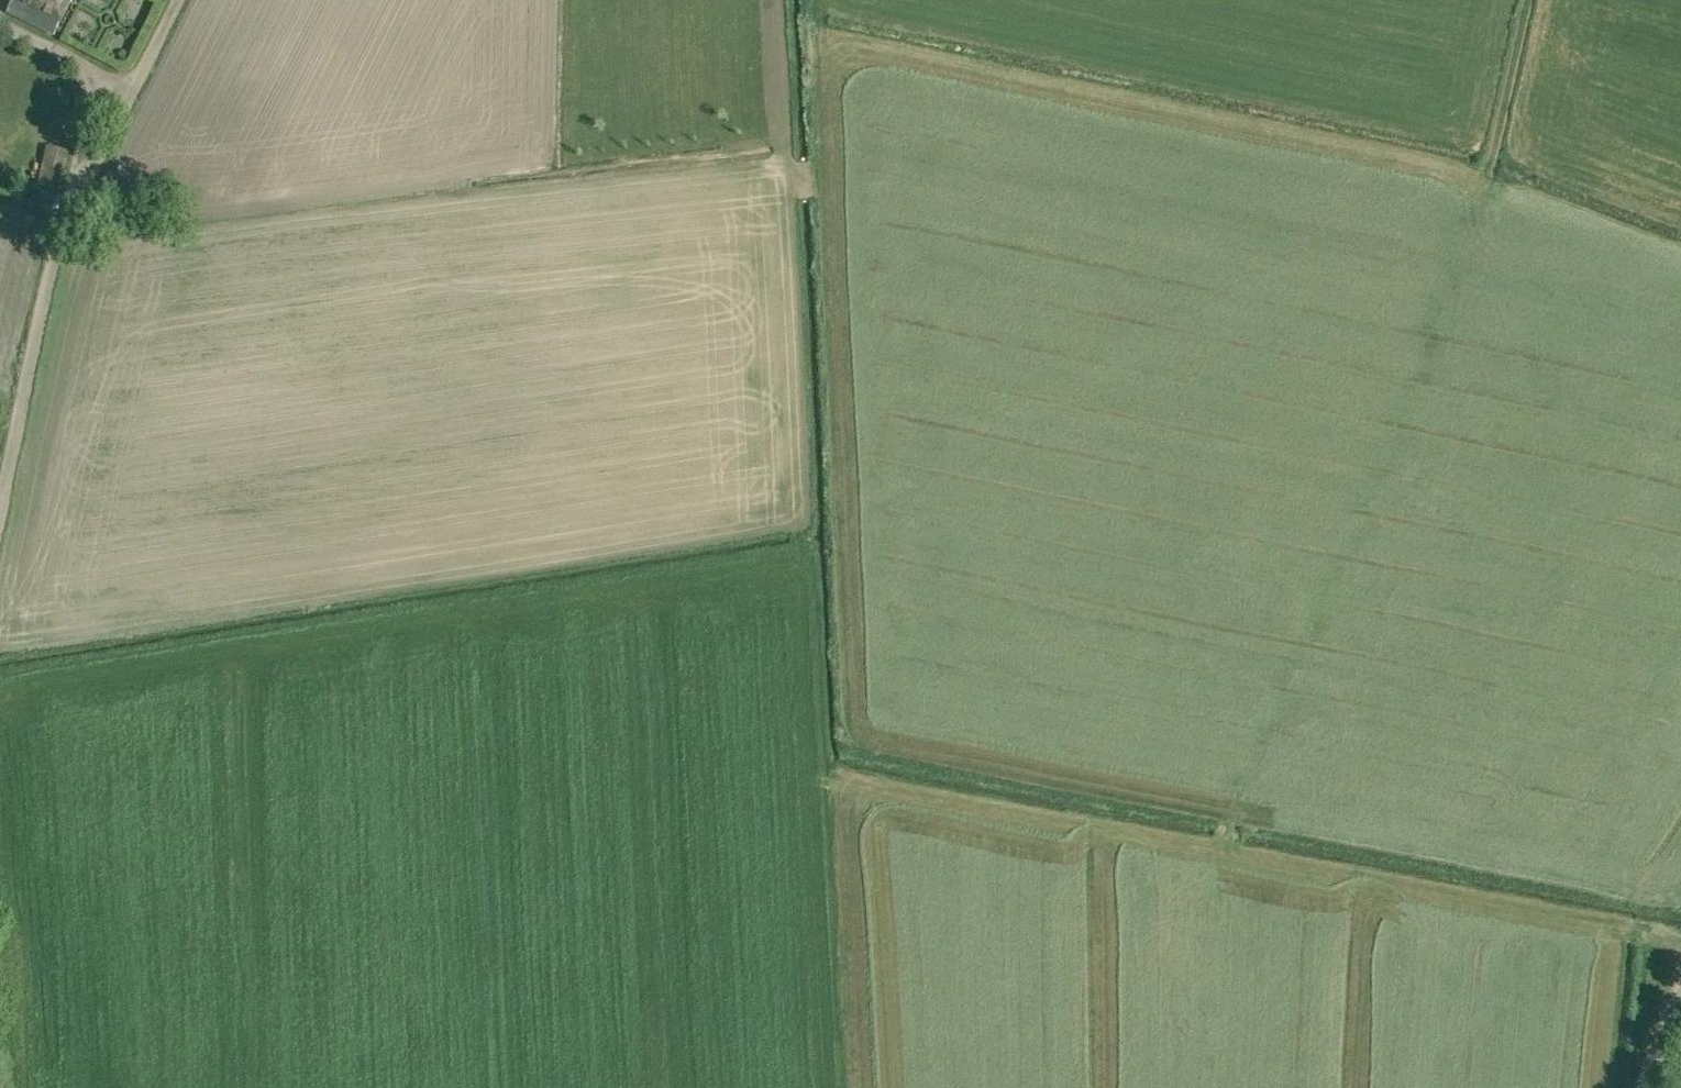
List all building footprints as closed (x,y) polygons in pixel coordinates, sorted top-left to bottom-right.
[(53,34),(70,0),(15,0),(8,13),(53,34)]
